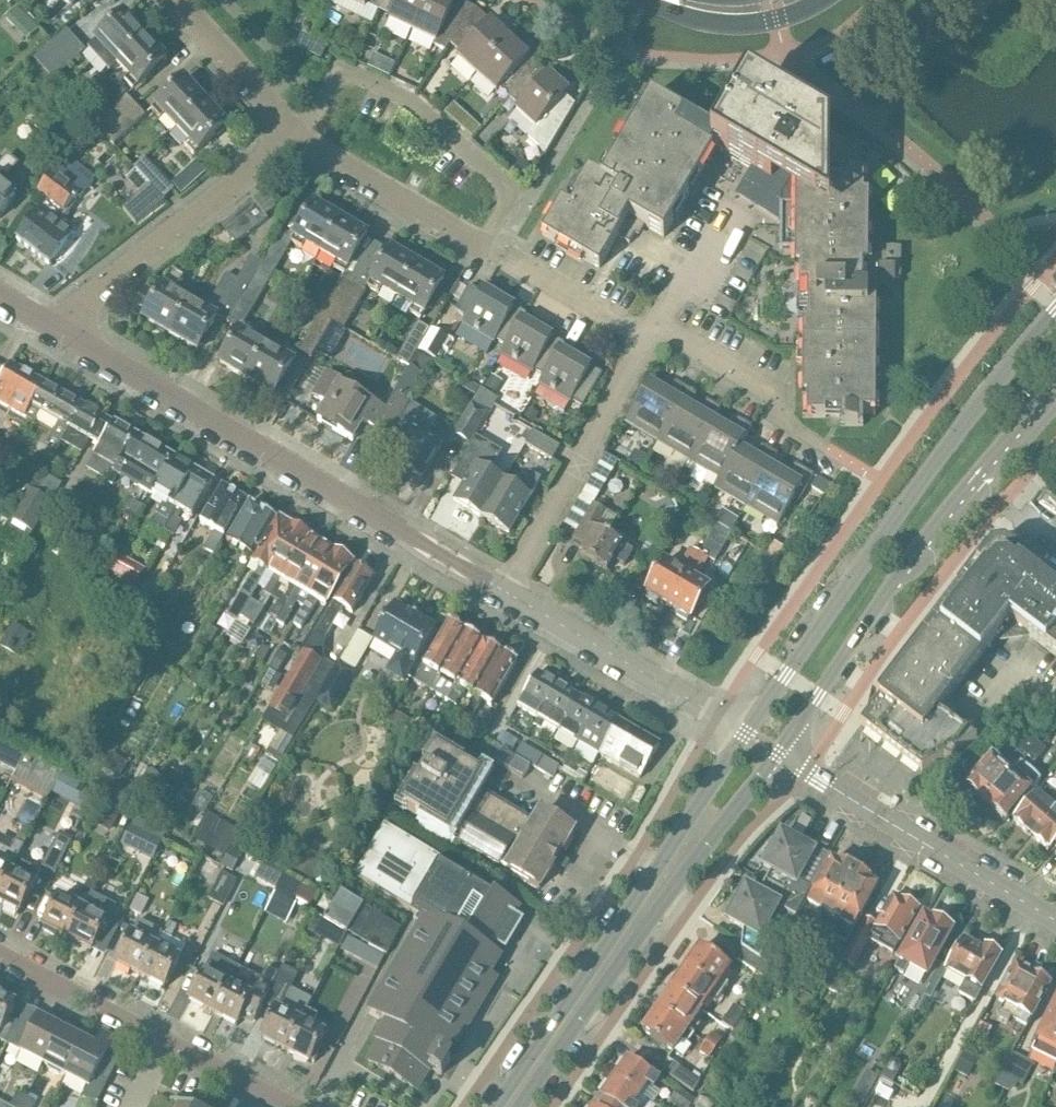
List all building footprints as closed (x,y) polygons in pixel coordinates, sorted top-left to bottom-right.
[(81,4),(85,8),(87,10),(98,0),(86,0),(81,4)] [(366,9),(361,19),(373,24),(380,10),(384,0),(348,0),(366,9)] [(428,0),(384,0),(380,10),(391,16),(389,20),(413,31),(428,0)] [(451,44),(471,14),(475,8),(457,0),(428,0),(413,31),(436,41),(434,45),(447,51),(451,44)] [(17,8),(5,19),(13,26),(24,15),(17,8)] [(478,75),(511,39),(491,21),(490,22),(475,8),(471,14),(451,44),(461,53),(458,57),(478,75)] [(109,71),(116,65),(146,37),(125,14),(88,48),(109,71)] [(303,34),(296,47),(321,59),(327,46),(303,34)] [(146,37),(116,65),(128,78),(125,81),(134,90),(167,60),(146,37)] [(511,39),(478,75),(497,92),(500,89),(510,98),(539,67),(529,57),(530,56),(511,39)] [(44,70),(54,81),(86,52),(76,41),(44,70)] [(574,105),(565,96),(569,92),(549,74),(548,75),(539,67),(510,98),(519,106),(516,110),(535,127),(528,134),(528,139),(546,155),(575,105),(574,104),(574,105)] [(176,130),(206,102),(185,79),(152,110),(161,120),(164,117),(176,130)] [(717,136),(711,146),(713,147),(754,171),(743,189),(769,205),(780,205),(780,249),(796,249),(796,266),(801,266),(800,288),(809,288),(808,325),(804,325),(803,364),(803,417),(825,418),(841,418),(841,426),(863,426),(864,413),(876,413),(876,385),(877,302),(868,302),(869,289),(895,289),(895,279),(901,279),(902,248),(879,248),(879,257),(869,257),(869,196),(864,196),(864,176),(870,176),(870,155),(776,100),(748,84),(733,109),(717,136)] [(95,126),(99,130),(104,136),(136,106),(127,96),(95,126)] [(717,136),(652,97),(604,180),(589,171),(572,201),(574,202),(571,208),(562,202),(542,235),(599,269),(618,238),(629,245),(641,225),(664,238),(714,153),(710,151),(713,147),(711,146),(717,136)] [(206,102),(176,130),(188,143),(185,146),(194,156),(227,125),(206,102)] [(136,106),(104,136),(105,136),(111,143),(114,146),(146,117),(136,106)] [(452,106),(444,115),(450,120),(458,111),(452,106)] [(473,121),(463,132),(472,139),(481,129),(473,121)] [(105,136),(100,140),(107,148),(111,143),(105,136)] [(3,173),(7,176),(17,164),(8,157),(0,166),(0,177),(3,173)] [(61,183),(76,164),(66,157),(51,176),(61,183)] [(134,168),(135,169),(163,200),(164,201),(174,191),(145,159),(134,168)] [(49,266),(76,231),(64,222),(77,204),(74,202),(78,197),(80,199),(95,179),(76,164),(61,183),(51,176),(38,193),(48,200),(17,240),(49,266)] [(135,169),(125,179),(138,194),(126,205),(140,221),(163,200),(135,169)] [(15,198),(3,188),(7,184),(0,178),(0,217),(15,198)] [(263,192),(252,200),(254,202),(265,217),(276,209),(263,192)] [(241,212),(256,230),(268,220),(265,217),(254,202),(241,212)] [(321,255),(342,219),(315,203),(292,242),(303,249),(305,246),(321,255)] [(256,230),(241,212),(222,226),(236,245),(256,230)] [(342,219),(321,255),(336,264),(334,267),(345,274),(368,235),(342,219)] [(256,276),(254,279),(267,286),(290,247),(289,247),(277,240),(264,262),(263,264),(256,276)] [(396,299),(417,264),(391,248),(368,287),(379,294),(381,290),(396,299)] [(417,264),(396,299),(412,309),(410,312),(421,319),(444,280),(417,264)] [(193,301),(171,336),(197,351),(217,317),(228,324),(254,279),(256,276),(244,269),(238,281),(226,274),(206,308),(193,301)] [(171,336),(193,301),(176,291),(183,278),(172,271),(157,297),(146,290),(133,314),(171,336)] [(322,312),(319,317),(332,324),(333,322),(354,285),(342,278),(322,312)] [(240,330),(220,364),(247,380),(257,365),(268,345),(252,335),(254,332),(244,326),(267,286),(254,279),(228,324),(229,324),(240,330)] [(506,347),(525,315),(526,314),(509,304),(512,299),(487,284),(481,294),(469,287),(455,311),(467,318),(462,325),(494,344),(497,340),(506,346),(505,347),(506,347)] [(354,285),(333,322),(333,323),(345,329),(366,292),(365,291),(355,285),(354,285)] [(544,377),(552,365),(564,344),(547,334),(550,329),(526,314),(525,315),(506,347),(505,347),(500,356),(532,374),(534,371),(544,376),(543,377),(544,377)] [(299,352),(311,359),(332,324),(319,317),(299,352)] [(397,360),(409,367),(410,366),(417,354),(430,330),(418,323),(397,360)] [(432,330),(421,348),(436,357),(447,338),(432,330)] [(564,344),(552,365),(544,377),(543,377),(538,385),(571,404),(573,401),(583,407),(602,374),(585,364),(588,359),(564,344)] [(257,365),(247,380),(274,396),(297,357),(285,350),(283,354),(268,345),(257,365)] [(417,354),(410,366),(423,374),(430,362),(417,354)] [(44,384),(10,365),(0,383),(0,404),(25,418),(44,384)] [(312,395),(327,404),(317,421),(353,442),(364,423),(388,437),(408,402),(395,395),(385,412),(339,385),(342,380),(326,371),(312,395)] [(492,376),(485,387),(496,394),(503,383),(492,376)] [(682,403),(683,402),(690,390),(676,382),(669,394),(651,383),(626,425),(657,444),(682,402),(682,403)] [(58,448),(61,443),(82,406),(44,384),(25,418),(26,417),(35,422),(41,414),(59,424),(48,442),(58,448)] [(473,404),(454,435),(470,444),(497,398),(486,392),(478,407),(473,404)] [(713,421),(714,420),(720,409),(708,401),(701,413),(683,402),(682,403),(682,402),(657,444),(688,462),(713,421)] [(393,433),(399,437),(387,457),(422,479),(443,445),(427,435),(437,420),(411,403),(393,433)] [(81,454),(86,445),(90,440),(91,441),(104,418),(82,406),(61,443),(81,454)] [(539,414),(530,408),(524,417),(534,423),(539,414)] [(100,446),(94,457),(88,468),(109,480),(108,482),(109,483),(137,437),(104,418),(91,441),(100,446)] [(740,449),(740,448),(752,427),(738,419),(732,431),(714,420),(713,421),(688,462),(719,480),(719,479),(720,480),(739,448),(740,449)] [(525,445),(552,461),(560,448),(533,432),(525,445)] [(153,496),(175,459),(137,437),(109,483),(113,485),(118,476),(153,496)] [(476,437),(451,479),(465,486),(455,503),(483,519),(505,482),(490,473),(502,452),(476,437)] [(771,467),(771,466),(778,455),(765,447),(758,458),(740,448),(740,449),(739,448),(720,480),(719,479),(719,480),(714,489),(746,508),(770,466),(771,467)] [(636,450),(628,463),(640,470),(648,458),(636,450)] [(175,459),(153,496),(164,502),(152,524),(164,531),(177,510),(174,508),(180,499),(182,500),(186,492),(184,491),(196,471),(175,459)] [(771,466),(771,467),(770,466),(746,508),(778,526),(795,498),(799,500),(814,476),(796,465),(789,477),(771,466)] [(30,481),(36,480),(38,475),(35,470),(29,471),(27,476),(30,481)] [(177,510),(164,531),(172,536),(178,525),(175,523),(181,511),(193,518),(214,482),(196,471),(184,491),(186,492),(182,500),(180,499),(174,508),(177,510)] [(51,502),(38,495),(49,477),(40,472),(36,480),(30,490),(12,520),(33,532),(51,502)] [(505,482),(483,519),(509,535),(542,480),(530,473),(519,490),(505,482)] [(818,477),(811,488),(823,495),(830,484),(818,477)] [(222,486),(201,523),(215,531),(204,550),(214,556),(225,537),(247,500),(222,486)] [(670,499),(653,505),(660,524),(677,517),(675,514),(679,512),(674,499),(671,500),(670,499)] [(127,511),(124,516),(136,523),(139,517),(139,518),(145,509),(132,502),(127,511)] [(251,563),(278,519),(250,503),(226,542),(253,559),(251,563)] [(578,532),(573,541),(585,548),(580,556),(608,572),(615,561),(626,567),(634,552),(608,537),(610,532),(618,519),(607,513),(594,505),(581,527),(578,532)] [(728,511),(721,523),(733,529),(739,518),(728,511)] [(278,519),(251,563),(260,568),(255,577),(252,575),(228,616),(237,622),(240,618),(251,600),(258,587),(267,572),(293,529),(278,519)] [(12,520),(6,532),(26,544),(33,532),(12,520)] [(732,534),(717,525),(709,540),(723,548),(732,534)] [(271,598),(281,580),(307,537),(293,529),(267,572),(258,587),(266,591),(258,604),(251,600),(240,618),(254,626),(265,609),(271,598)] [(155,539),(165,545),(171,536),(161,530),(155,539)] [(281,580),(271,598),(279,603),(271,616),(278,620),(321,546),(307,537),(281,580)] [(955,753),(977,740),(940,712),(967,676),(995,640),(1001,645),(1023,642),(1028,636),(1055,657),(1055,583),(1042,572),(1037,579),(1021,566),(1026,560),(1006,545),(993,546),(977,566),(980,569),(968,585),(965,582),(877,698),(880,700),(861,725),(922,772),(945,759),(945,760),(946,761),(948,762),(949,762),(950,762),(951,762),(953,761),(954,760),(955,760),(955,759),(956,758),(956,757),(956,756),(955,754),(955,753)] [(336,555),(321,546),(278,620),(276,622),(284,627),(294,611),(293,611),(297,604),(304,608),(336,555)] [(669,608),(700,554),(690,549),(679,568),(665,561),(646,594),(647,595),(645,599),(658,606),(660,602),(669,608)] [(700,554),(669,608),(678,613),(676,616),(687,623),(689,620),(691,621),(711,587),(698,580),(709,560),(700,554)] [(325,607),(351,564),(336,555),(304,608),(294,625),(301,629),(317,602),(325,607)] [(120,557),(112,571),(137,585),(145,571),(120,557)] [(374,577),(354,566),(333,602),(315,633),(325,639),(334,624),(343,609),(352,614),(374,577)] [(129,600),(125,608),(136,614),(140,607),(129,600)] [(150,603),(143,615),(155,622),(159,616),(156,607),(150,603)] [(395,604),(373,640),(372,641),(395,655),(385,672),(404,683),(415,666),(437,628),(395,604)] [(162,618),(158,624),(170,631),(177,619),(171,615),(162,618)] [(432,692),(467,633),(449,622),(414,682),(432,692)] [(0,645),(0,647),(18,658),(31,635),(13,624),(0,645)] [(449,702),(484,643),(467,633),(432,692),(449,702)] [(484,643),(449,702),(456,707),(466,691),(474,696),(475,697),(500,653),(484,643)] [(278,673),(289,656),(280,651),(269,668),(278,673)] [(289,720),(322,664),(303,653),(270,709),(289,720)] [(493,707),(518,664),(500,653),(475,697),(474,696),(465,711),(455,728),(463,733),(473,716),(482,701),(493,707)] [(340,663),(316,703),(333,713),(356,672),(340,663)] [(189,683),(196,687),(202,677),(196,673),(195,673),(189,683)] [(538,673),(518,707),(538,719),(533,726),(534,727),(559,685),(538,673)] [(558,732),(579,697),(559,685),(534,727),(541,731),(545,724),(558,732)] [(578,743),(599,709),(579,697),(558,732),(578,743)] [(599,755),(619,721),(599,709),(578,743),(599,755)] [(390,710),(384,721),(407,734),(413,723),(390,710)] [(599,755),(640,780),(660,745),(619,721),(599,755)] [(424,729),(418,738),(430,745),(435,736),(424,729)] [(511,754),(518,742),(502,733),(495,745),(511,754)] [(993,756),(973,778),(967,787),(987,805),(1021,766),(1028,758),(1040,745),(1032,738),(1006,767),(993,756)] [(287,749),(274,742),(266,756),(278,764),(287,749)] [(541,890),(554,866),(575,832),(541,812),(535,823),(476,787),(482,778),(487,780),(497,763),(523,778),(530,767),(489,743),(487,742),(480,753),(466,744),(455,762),(436,750),(402,808),(448,835),(449,834),(459,840),(458,843),(479,855),(500,868),(501,866),(505,868),(541,890)] [(543,757),(523,745),(516,757),(536,769),(543,757)] [(1040,745),(1028,758),(1035,764),(1046,750),(1040,745)] [(117,782),(129,763),(113,753),(101,773),(117,782)] [(558,758),(558,760),(566,764),(570,757),(569,756),(568,755),(567,754),(565,754),(564,754),(562,755),(561,755),(560,756),(559,757),(558,758)] [(24,757),(19,766),(31,772),(37,761),(25,755),(24,757)] [(543,757),(536,769),(544,774),(551,763),(543,757)] [(551,763),(544,774),(553,779),(559,768),(551,763)] [(1033,791),(1040,783),(1037,779),(1033,775),(1029,772),(1025,769),(1021,766),(987,805),(1007,822),(1033,791)] [(141,792),(135,802),(144,808),(150,798),(162,777),(150,769),(138,790),(141,792)] [(170,769),(162,785),(175,792),(184,777),(170,769)] [(121,780),(113,793),(126,800),(133,788),(121,780)] [(79,790),(72,804),(83,810),(90,796),(79,790)] [(1014,822),(1032,837),(1055,809),(1055,792),(1047,802),(1037,794),(1014,822)] [(161,793),(153,806),(163,812),(171,799),(161,793)] [(174,797),(166,810),(179,818),(187,805),(174,797)] [(120,815),(100,805),(91,823),(110,833),(120,815)] [(1032,837),(1049,852),(1055,843),(1055,809),(1032,837)] [(239,832),(207,813),(204,819),(199,816),(193,826),(198,829),(193,838),(224,856),(239,832)] [(131,827),(122,844),(136,852),(146,834),(131,827)] [(488,975),(498,958),(500,960),(501,958),(492,953),(497,946),(506,951),(524,921),(515,915),(520,907),(385,827),(355,877),(400,903),(426,919),(371,1013),(389,1023),(379,1040),(376,1039),(376,1040),(379,1042),(368,1061),(407,1084),(417,1090),(429,1072),(430,1073),(431,1072),(432,1070),(442,1076),(451,1061),(441,1055),(441,1054),(451,1038),(458,1042),(488,991),(494,981),(495,979),(488,975)] [(813,852),(782,835),(764,867),(771,870),(764,883),(791,898),(784,910),(796,917),(812,888),(798,881),(813,852)] [(58,836),(42,867),(55,874),(71,843),(58,836)] [(17,860),(24,846),(15,842),(10,852),(0,847),(0,893),(17,860)] [(231,848),(221,866),(232,873),(242,855),(231,848)] [(327,861),(305,849),(294,870),(316,881),(327,861)] [(17,860),(0,893),(0,904),(20,914),(41,873),(17,860)] [(807,905),(797,925),(798,925),(810,932),(811,932),(822,913),(823,911),(832,916),(856,872),(841,864),(840,866),(832,862),(809,906),(808,906),(807,905)] [(856,872),(832,916),(841,921),(840,923),(833,936),(847,944),(878,888),(870,883),(871,880),(856,872)] [(237,881),(222,873),(208,900),(224,908),(237,881)] [(285,877),(276,895),(296,905),(308,912),(317,894),(285,877)] [(71,902),(60,896),(44,927),(46,928),(44,932),(56,938),(57,934),(68,939),(97,884),(88,880),(82,893),(78,891),(75,898),(71,902)] [(746,888),(729,920),(740,926),(752,932),(752,933),(743,946),(742,947),(742,948),(769,965),(779,947),(771,943),(764,939),(781,908),(784,910),(791,898),(764,883),(758,894),(746,888)] [(91,894),(68,939),(92,952),(97,943),(107,922),(115,907),(91,894)] [(384,954),(387,956),(401,929),(364,907),(342,894),(337,901),(325,922),(384,954)] [(138,895),(130,910),(142,916),(150,901),(138,895)] [(865,918),(851,943),(864,951),(870,941),(886,950),(894,955),(900,944),(919,911),(902,901),(902,902),(894,897),(878,925),(865,918)] [(952,929),(935,919),(933,922),(924,918),(902,957),(895,970),(904,975),(909,965),(927,975),(953,930),(952,929)] [(107,922),(97,943),(108,949),(119,928),(107,922)] [(157,946),(141,977),(165,989),(180,960),(179,959),(186,946),(171,938),(177,926),(169,922),(162,934),(162,935),(159,942),(157,946)] [(132,933),(116,964),(141,977),(157,946),(143,939),(132,933)] [(964,939),(948,967),(942,963),(935,976),(930,986),(936,989),(945,972),(965,983),(960,994),(976,1003),(981,992),(1001,957),(985,948),(984,950),(974,945),(964,939)] [(824,961),(825,961),(829,964),(834,966),(835,967),(844,952),(832,945),(824,961)] [(378,969),(385,956),(367,947),(360,960),(378,969)] [(686,970),(722,995),(729,985),(724,982),(733,970),(701,948),(686,970)] [(742,948),(735,959),(737,961),(749,968),(762,977),(769,966),(769,965),(742,948)] [(214,1015),(236,972),(238,968),(213,955),(205,971),(189,1002),(213,1014),(214,1015)] [(1011,1018),(1028,1027),(1031,1022),(1052,985),(1017,966),(996,1002),(1005,1007),(1001,1013),(998,1019),(1008,1024),(1011,1018)] [(237,1026),(243,1015),(255,1022),(263,1005),(267,999),(279,976),(266,969),(261,979),(238,968),(236,972),(214,1015),(237,1026)] [(299,976),(283,968),(279,976),(267,999),(263,1005),(276,1012),(262,1039),(286,1051),(301,1023),(306,1012),(307,1010),(312,1001),(292,989),(299,976)] [(722,995),(686,970),(672,990),(703,1013),(711,1002),(715,1005),(722,995)] [(834,979),(829,991),(838,995),(843,983),(834,979)] [(696,1023),(703,1013),(672,990),(658,1010),(694,1035),(696,1032),(700,1026),(696,1023)] [(7,1045),(19,1022),(8,1017),(15,1005),(0,997),(0,1041),(7,1045)] [(734,1006),(722,1023),(728,1028),(727,1029),(733,1033),(744,1013),(734,1006)] [(1032,1052),(1055,1064),(1055,1006),(1032,1052)] [(318,1015),(307,1010),(306,1012),(301,1023),(286,1051),(286,1052),(310,1064),(326,1033),(313,1026),(318,1015)] [(694,1035),(658,1010),(643,1032),(675,1054),(683,1042),(687,1045),(694,1035)] [(22,1022),(9,1046),(20,1052),(23,1053),(26,1058),(36,1063),(42,1063),(44,1064),(62,1029),(50,1022),(46,1020),(39,1017),(33,1028),(23,1022),(22,1022)] [(973,1035),(985,1041),(992,1028),(980,1022),(973,1035)] [(62,1029),(44,1064),(45,1065),(49,1070),(58,1075),(64,1075),(66,1076),(84,1040),(81,1038),(66,1031),(62,1029)] [(722,1041),(711,1033),(705,1042),(704,1043),(716,1051),(722,1041)] [(84,1040),(66,1076),(68,1077),(71,1081),(80,1086),(87,1086),(88,1087),(84,1096),(85,1100),(95,1105),(119,1059),(107,1053),(111,1046),(99,1039),(96,1046),(84,1040)] [(711,1059),(716,1051),(704,1043),(699,1051),(711,1059)] [(980,1057),(966,1049),(954,1072),(969,1079),(980,1057)] [(1028,1075),(1022,1072),(1028,1061),(1023,1059),(1012,1053),(996,1086),(1008,1092),(1015,1088),(1018,1083),(1020,1084),(1023,1086),(1028,1075)] [(615,1077),(642,1096),(649,1086),(652,1088),(659,1079),(628,1058),(615,1077)] [(700,1082),(700,1081),(694,1077),(674,1063),(666,1074),(680,1084),(694,1093),(700,1082)] [(852,1100),(863,1106),(879,1078),(868,1072),(852,1100)] [(615,1077),(601,1097),(606,1101),(603,1105),(605,1106),(636,1106),(635,1106),(642,1096),(615,1077)] [(670,1100),(680,1106),(691,1106),(697,1100),(679,1087),(670,1100)] [(26,1098),(17,1093),(10,1106),(22,1106),(26,1098)] [(22,1106),(34,1106),(36,1103),(26,1098),(22,1106)] [(940,1106),(952,1106),(954,1103),(944,1098),(940,1106)]
